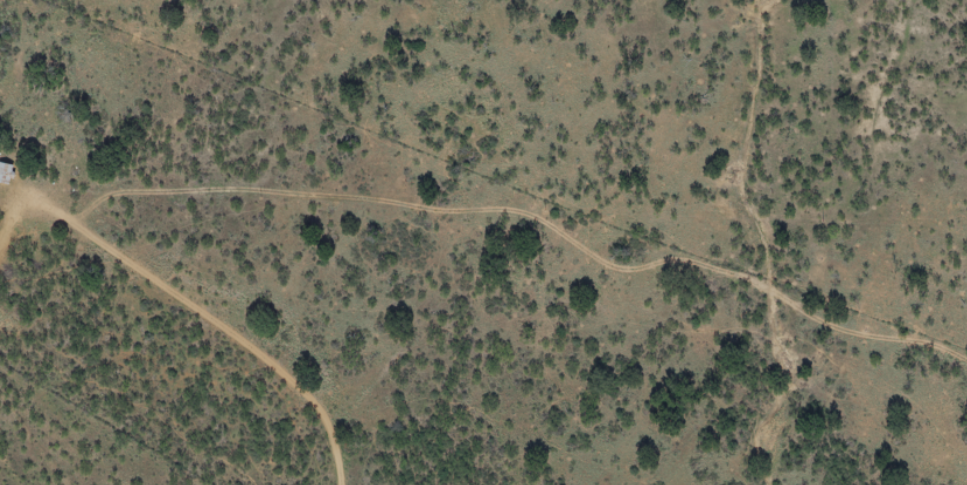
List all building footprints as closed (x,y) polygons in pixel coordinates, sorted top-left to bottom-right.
[(0,163),(0,184),(14,184),(14,163),(0,163)]
